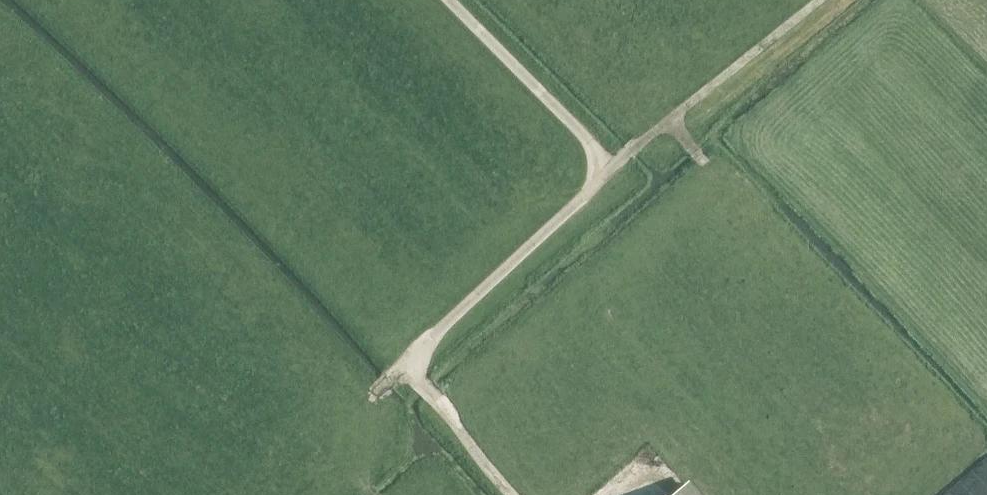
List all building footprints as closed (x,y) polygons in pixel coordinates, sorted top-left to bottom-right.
[(690,482),(676,494),(701,494),(690,482)]
